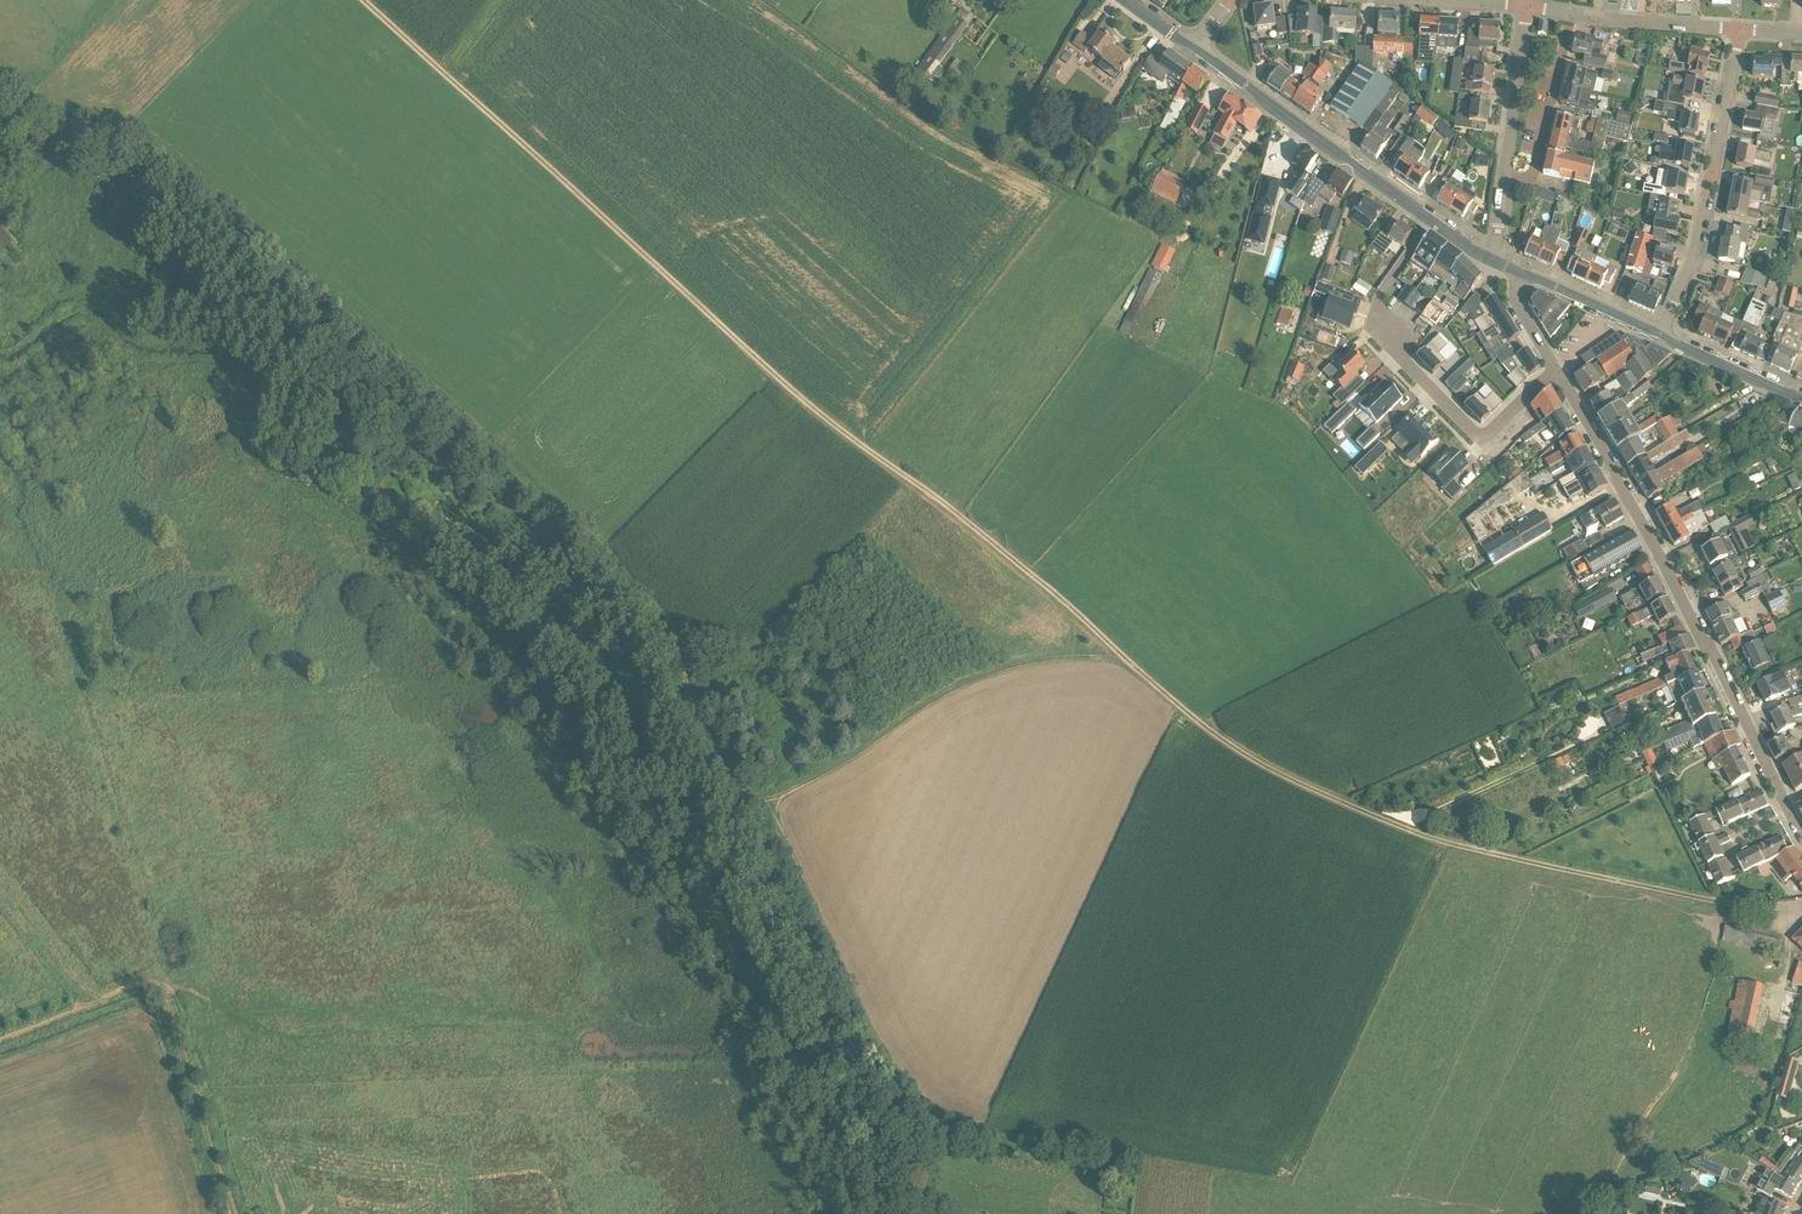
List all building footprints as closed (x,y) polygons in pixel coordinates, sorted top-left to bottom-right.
[(1287,34),(1285,18),(1274,19),(1272,6),(1255,9),(1256,19),(1254,19),(1255,28),(1257,27),(1257,29),(1277,26),(1278,35),(1287,34)] [(929,79),(949,51),(973,19),(961,10),(916,70),(929,79)] [(1321,44),(1323,19),(1316,18),(1317,11),(1299,10),(1297,34),(1314,35),(1313,49),(1321,50),(1321,44)] [(1356,14),(1344,13),(1344,11),(1332,10),(1331,19),(1323,19),(1321,44),(1335,45),(1336,30),(1355,31),(1356,14)] [(1373,45),(1373,48),(1372,53),(1394,55),(1393,63),(1403,63),(1404,56),(1412,56),(1413,40),(1397,39),(1397,34),(1399,17),(1380,16),(1379,33),(1379,34),(1379,38),(1373,37),(1373,45)] [(1438,38),(1440,20),(1420,19),(1419,37),(1420,37),(1418,63),(1435,65),(1435,49),(1438,43),(1438,38)] [(1458,39),(1458,21),(1440,20),(1438,38),(1438,43),(1448,43),(1447,49),(1456,49),(1457,44),(1457,39),(1458,39)] [(1540,22),(1538,34),(1546,35),(1547,23),(1540,22)] [(1481,23),(1479,41),(1490,41),(1490,46),(1498,47),(1498,42),(1500,24),(1481,23)] [(1106,58),(1124,72),(1125,70),(1125,69),(1131,61),(1113,48),(1116,44),(1100,32),(1093,41),(1082,32),(1073,44),(1080,49),(1082,46),(1103,62),(1106,58)] [(1604,69),(1605,70),(1606,65),(1608,58),(1600,56),(1602,50),(1604,42),(1586,38),(1585,40),(1576,38),(1572,53),(1586,56),(1584,65),(1596,68),(1603,69),(1604,69)] [(1464,59),(1464,60),(1464,64),(1478,65),(1486,65),(1487,54),(1479,54),(1479,45),(1467,44),(1464,59)] [(1256,57),(1263,56),(1260,45),(1253,46),(1256,57)] [(1703,77),(1705,70),(1707,70),(1710,55),(1700,54),(1701,51),(1682,48),(1681,54),(1690,56),(1688,66),(1670,62),(1669,70),(1692,74),(1703,77)] [(1182,83),(1193,68),(1169,51),(1163,60),(1153,53),(1146,63),(1142,68),(1162,83),(1167,76),(1181,86),(1183,84),(1182,83)] [(1772,66),(1782,67),(1782,58),(1764,57),(1764,61),(1754,60),(1753,75),(1772,77),(1772,66)] [(1319,71),(1320,59),(1317,58),(1312,66),(1319,71)] [(1792,58),(1790,83),(1801,83),(1801,59),(1792,58)] [(967,67),(957,59),(950,68),(959,76),(967,67)] [(1310,115),(1323,96),(1313,89),(1316,84),(1319,87),(1332,69),(1320,59),(1319,71),(1296,105),(1310,115)] [(1450,86),(1461,82),(1464,64),(1464,61),(1454,59),(1450,86)] [(1279,93),(1290,79),(1277,70),(1280,67),(1273,62),(1262,78),(1263,82),(1267,85),(1279,93)] [(1053,82),(1062,68),(1054,63),(1046,78),(1053,82)] [(1371,134),(1384,116),(1401,92),(1393,86),(1378,75),(1371,70),(1362,63),(1331,107),(1362,129),(1362,128),(1371,134)] [(1296,105),(1319,71),(1312,66),(1309,64),(1302,74),(1305,76),(1298,85),(1290,79),(1279,93),(1296,105)] [(1197,95),(1208,79),(1193,68),(1182,83),(1183,84),(1181,86),(1176,98),(1175,98),(1161,128),(1171,132),(1185,102),(1183,101),(1188,91),(1185,89),(1186,87),(1197,95)] [(1596,80),(1597,73),(1578,69),(1577,70),(1569,68),(1564,85),(1594,92),(1596,80)] [(1494,71),(1482,70),(1475,69),(1473,83),(1466,82),(1465,91),(1477,92),(1489,94),(1490,86),(1492,86),(1494,71)] [(1614,73),(1614,72),(1605,70),(1604,69),(1603,69),(1601,78),(1612,81),(1612,80),(1614,73)] [(1666,103),(1684,106),(1685,100),(1701,102),(1705,82),(1688,79),(1686,79),(1674,77),(1673,83),(1670,82),(1667,94),(1664,93),(1663,102),(1666,103)] [(1594,93),(1594,92),(1564,85),(1560,103),(1569,105),(1569,106),(1589,111),(1590,104),(1596,106),(1599,94),(1594,93)] [(1460,91),(1459,94),(1459,99),(1470,100),(1471,92),(1460,91)] [(1250,133),(1261,116),(1228,93),(1218,111),(1224,115),(1214,134),(1215,135),(1211,142),(1223,148),(1227,141),(1228,141),(1237,124),(1250,133)] [(1332,105),(1337,98),(1329,93),(1324,100),(1332,105)] [(1409,99),(1402,94),(1398,99),(1405,104),(1409,99)] [(1780,99),(1769,97),(1757,95),(1755,103),(1758,104),(1758,105),(1778,109),(1780,99)] [(1638,105),(1641,111),(1649,105),(1646,100),(1639,99),(1638,105)] [(1684,106),(1666,103),(1663,102),(1656,101),(1653,113),(1664,115),(1664,117),(1668,118),(1668,119),(1681,121),(1679,132),(1684,133),(1683,136),(1694,138),(1695,133),(1698,133),(1699,126),(1697,126),(1698,117),(1683,114),(1684,106)] [(1471,129),(1472,122),(1487,124),(1490,104),(1472,102),(1470,117),(1456,115),(1455,127),(1471,129)] [(1197,105),(1185,128),(1186,129),(1197,134),(1198,135),(1210,111),(1197,105)] [(1776,124),(1778,109),(1758,105),(1757,105),(1756,116),(1746,114),(1743,129),(1762,133),(1764,122),(1776,124)] [(1125,119),(1137,117),(1135,106),(1124,108),(1125,119)] [(1416,116),(1432,128),(1439,118),(1423,107),(1416,116)] [(1629,125),(1632,114),(1619,110),(1616,121),(1629,125)] [(1403,135),(1413,119),(1407,115),(1396,130),(1403,135)] [(1580,120),(1572,119),(1557,115),(1553,134),(1573,139),(1571,150),(1589,154),(1592,144),(1578,141),(1580,131),(1577,130),(1580,120)] [(1384,116),(1371,134),(1361,148),(1377,159),(1386,145),(1385,145),(1392,135),(1385,130),(1391,122),(1384,116)] [(1606,137),(1609,122),(1598,119),(1593,139),(1605,141),(1606,137)] [(1606,137),(1612,139),(1628,143),(1631,127),(1609,122),(1606,137)] [(1437,129),(1443,135),(1448,129),(1443,124),(1437,129)] [(1568,138),(1573,139),(1553,134),(1543,174),(1559,178),(1590,186),(1595,164),(1563,157),(1568,138)] [(1655,135),(1654,141),(1668,144),(1669,137),(1655,135)] [(1458,138),(1455,148),(1464,151),(1467,141),(1458,138)] [(1605,141),(1593,139),(1592,144),(1589,154),(1601,157),(1604,144),(1605,141)] [(1674,163),(1674,164),(1689,167),(1693,147),(1677,144),(1676,150),(1662,147),(1660,159),(1652,157),(1651,164),(1659,165),(1660,160),(1674,163)] [(1305,174),(1317,157),(1311,153),(1312,151),(1306,147),(1305,148),(1303,148),(1292,163),(1298,168),(1297,169),(1297,170),(1299,172),(1286,191),(1304,203),(1305,203),(1313,177),(1309,175),(1308,176),(1305,174)] [(1736,165),(1750,168),(1752,168),(1754,159),(1771,162),(1773,153),(1755,150),(1740,147),(1736,165)] [(1417,165),(1422,158),(1409,149),(1405,156),(1399,152),(1393,160),(1399,163),(1394,171),(1407,180),(1417,165)] [(1624,167),(1631,175),(1638,170),(1632,161),(1624,167)] [(1430,185),(1435,177),(1417,165),(1407,180),(1420,189),(1424,181),(1430,185)] [(1771,170),(1759,168),(1758,176),(1770,178),(1771,170)] [(1336,193),(1342,197),(1353,180),(1339,170),(1327,187),(1313,177),(1305,203),(1314,206),(1318,195),(1329,203),(1336,193)] [(1687,176),(1669,173),(1657,171),(1656,179),(1654,187),(1645,185),(1643,193),(1660,196),(1661,189),(1684,193),(1687,176)] [(1160,175),(1154,186),(1178,198),(1183,187),(1160,175)] [(1773,188),(1774,180),(1756,176),(1754,184),(1753,184),(1753,183),(1734,180),(1730,197),(1749,201),(1761,203),(1764,186),(1773,188)] [(1280,182),(1272,180),(1264,178),(1257,205),(1265,207),(1273,209),(1280,182)] [(1452,178),(1450,182),(1444,178),(1441,182),(1436,190),(1442,193),(1437,201),(1450,209),(1460,194),(1459,194),(1462,185),(1452,178)] [(1477,197),(1462,187),(1463,186),(1462,185),(1459,194),(1460,194),(1450,209),(1463,218),(1468,210),(1473,214),(1478,207),(1473,203),(1477,197)] [(1541,188),(1538,195),(1544,198),(1547,191),(1541,188)] [(1747,209),(1749,201),(1730,197),(1727,214),(1746,218),(1746,217),(1758,219),(1759,211),(1747,209)] [(1372,224),(1382,211),(1366,199),(1365,202),(1361,199),(1355,207),(1359,210),(1357,213),(1352,220),(1367,231),(1372,224)] [(1151,205),(1145,201),(1136,218),(1141,221),(1151,205)] [(1680,205),(1674,204),(1660,201),(1657,216),(1656,216),(1654,229),(1677,233),(1679,220),(1671,219),(1672,212),(1678,213),(1680,205)] [(1570,213),(1569,210),(1573,210),(1572,204),(1569,205),(1568,202),(1557,203),(1558,214),(1570,213)] [(1328,206),(1319,230),(1333,235),(1342,212),(1328,206)] [(1624,220),(1626,210),(1615,208),(1612,218),(1624,220)] [(1270,219),(1263,217),(1254,215),(1248,241),(1263,245),(1270,219)] [(1791,233),(1793,222),(1784,220),(1782,231),(1791,233)] [(1400,247),(1412,232),(1399,223),(1387,240),(1379,234),(1371,245),(1384,255),(1393,242),(1400,247)] [(1618,228),(1612,225),(1611,224),(1608,231),(1617,235),(1620,229),(1618,228)] [(1525,254),(1539,261),(1553,229),(1546,226),(1539,241),(1526,235),(1522,243),(1528,246),(1525,254)] [(1747,245),(1750,228),(1741,226),(1741,230),(1728,228),(1726,241),(1722,240),(1719,260),(1734,263),(1735,259),(1744,260),(1746,245),(1747,245)] [(1561,233),(1553,229),(1539,261),(1553,267),(1557,259),(1563,262),(1567,254),(1565,253),(1569,245),(1558,240),(1561,233)] [(1588,233),(1580,229),(1572,246),(1578,249),(1581,250),(1588,233)] [(1428,273),(1447,246),(1429,233),(1411,261),(1428,273)] [(1637,233),(1626,268),(1641,273),(1652,238),(1637,233)] [(1165,273),(1176,251),(1162,244),(1151,266),(1165,273)] [(1449,275),(1463,256),(1447,246),(1428,273),(1442,283),(1449,275)] [(1655,263),(1654,265),(1662,268),(1663,265),(1672,268),(1677,252),(1658,246),(1653,262),(1655,263)] [(1351,265),(1355,254),(1344,250),(1340,261),(1351,265)] [(1573,273),(1572,276),(1586,282),(1593,266),(1597,258),(1587,253),(1584,260),(1586,261),(1585,262),(1574,257),(1573,257),(1567,270),(1573,273)] [(1463,257),(1463,256),(1449,275),(1442,283),(1444,284),(1446,283),(1452,287),(1450,291),(1464,301),(1470,293),(1471,292),(1470,292),(1482,276),(1483,275),(1482,275),(1463,257)] [(1327,264),(1321,278),(1330,282),(1336,268),(1327,264)] [(1606,272),(1593,266),(1586,282),(1600,289),(1604,281),(1610,283),(1616,271),(1608,267),(1606,272)] [(1149,269),(1136,301),(1148,306),(1162,274),(1149,269)] [(1766,290),(1771,278),(1746,269),(1740,283),(1751,287),(1752,284),(1766,290)] [(1354,289),(1367,297),(1374,286),(1361,278),(1354,289)] [(1729,297),(1734,284),(1721,279),(1716,292),(1729,297)] [(1355,296),(1317,282),(1313,293),(1330,299),(1324,316),(1334,319),(1333,322),(1349,329),(1355,314),(1352,313),(1355,307),(1351,306),(1355,296)] [(1637,284),(1629,302),(1653,313),(1661,295),(1637,284)] [(1402,293),(1416,303),(1421,296),(1407,286),(1402,293)] [(1309,297),(1312,289),(1307,287),(1303,295),(1309,297)] [(1793,309),(1798,289),(1792,288),(1788,308),(1793,309)] [(1529,305),(1550,339),(1562,326),(1557,321),(1570,306),(1540,292),(1539,292),(1536,293),(1535,294),(1530,300),(1529,301),(1529,304),(1529,305)] [(1412,309),(1416,303),(1402,293),(1397,300),(1412,309)] [(1481,297),(1476,293),(1464,306),(1469,311),(1481,297)] [(1480,331),(1506,315),(1493,295),(1478,305),(1484,314),(1473,320),(1480,331)] [(1775,300),(1767,296),(1764,302),(1772,306),(1775,300)] [(1459,305),(1448,297),(1445,302),(1455,310),(1459,305)] [(1742,323),(1735,340),(1731,348),(1757,359),(1757,358),(1763,361),(1770,346),(1754,340),(1755,337),(1759,329),(1756,327),(1766,306),(1753,300),(1742,323)] [(1421,316),(1434,325),(1445,311),(1431,301),(1421,316)] [(1712,319),(1716,310),(1701,304),(1693,321),(1702,325),(1698,333),(1712,339),(1719,322),(1712,319)] [(1470,312),(1464,307),(1460,312),(1463,314),(1466,316),(1466,317),(1469,314),(1469,313),(1470,312)] [(1794,308),(1793,315),(1801,317),(1801,310),(1794,308)] [(1294,313),(1282,309),(1277,323),(1289,328),(1294,313)] [(1417,336),(1428,327),(1414,312),(1404,322),(1417,336)] [(1793,315),(1784,313),(1780,323),(1801,332),(1797,341),(1801,343),(1798,352),(1801,354),(1801,317),(1793,315)] [(1509,341),(1518,335),(1506,315),(1480,331),(1487,342),(1497,336),(1503,345),(1493,351),(1497,358),(1512,346),(1509,341)] [(1735,340),(1742,323),(1735,320),(1731,327),(1719,322),(1712,339),(1725,345),(1729,337),(1735,340)] [(1792,367),(1795,359),(1801,362),(1801,354),(1798,352),(1801,343),(1797,341),(1801,332),(1780,323),(1773,338),(1775,339),(1771,347),(1770,346),(1763,361),(1765,361),(1764,362),(1789,374),(1792,367)] [(1618,380),(1647,351),(1641,342),(1628,336),(1623,340),(1618,332),(1581,357),(1586,365),(1596,358),(1598,362),(1606,377),(1608,379),(1615,375),(1618,380)] [(1336,347),(1339,339),(1329,335),(1326,344),(1336,347)] [(1437,336),(1417,358),(1434,375),(1447,361),(1439,354),(1447,345),(1437,336)] [(1531,375),(1540,370),(1525,346),(1517,354),(1511,348),(1498,361),(1504,367),(1513,358),(1520,366),(1509,376),(1519,386),(1531,375)] [(1620,402),(1644,379),(1670,355),(1652,347),(1647,351),(1618,380),(1604,388),(1608,394),(1591,403),(1599,418),(1622,404),(1620,402)] [(1366,366),(1354,353),(1342,366),(1341,364),(1335,370),(1332,367),(1325,374),(1335,384),(1336,383),(1351,398),(1357,391),(1352,385),(1360,376),(1359,374),(1366,366)] [(1795,359),(1792,367),(1799,370),(1796,377),(1801,380),(1801,362),(1795,359)] [(1601,380),(1606,377),(1598,362),(1574,378),(1584,393),(1602,382),(1601,380)] [(1303,367),(1294,363),(1288,377),(1288,378),(1286,381),(1289,382),(1290,379),(1297,382),(1303,367)] [(1458,370),(1443,385),(1448,390),(1463,376),(1458,370)] [(1463,376),(1448,390),(1453,396),(1468,381),(1463,376)] [(1632,420),(1627,411),(1625,408),(1636,400),(1637,401),(1643,396),(1652,388),(1644,379),(1620,402),(1622,404),(1599,418),(1598,419),(1608,435),(1632,420)] [(1376,425),(1402,399),(1385,382),(1359,407),(1376,425)] [(1542,423),(1562,409),(1550,388),(1537,400),(1531,405),(1542,423)] [(1464,406),(1481,423),(1503,402),(1494,392),(1485,401),(1478,393),(1464,406)] [(1331,435),(1355,411),(1347,403),(1323,427),(1331,435)] [(1793,405),(1783,423),(1801,432),(1801,410),(1793,405)] [(1529,431),(1530,433),(1534,438),(1549,428),(1558,439),(1575,429),(1562,410),(1563,410),(1562,409),(1542,423),(1529,431)] [(1674,428),(1682,423),(1683,422),(1677,413),(1667,419),(1673,429),(1674,428)] [(1423,423),(1415,415),(1397,433),(1411,447),(1405,454),(1413,462),(1420,455),(1421,456),(1437,440),(1421,425),(1423,423)] [(1658,424),(1659,423),(1654,417),(1639,426),(1640,428),(1637,430),(1632,420),(1608,435),(1617,450),(1618,450),(1641,436),(1641,435),(1649,430),(1654,427),(1658,425),(1658,424)] [(1659,436),(1664,444),(1678,436),(1674,428),(1673,429),(1667,419),(1659,423),(1658,424),(1658,425),(1654,427),(1656,430),(1657,433),(1659,436)] [(1381,437),(1373,429),(1357,444),(1365,452),(1381,437)] [(1641,449),(1655,441),(1649,430),(1641,435),(1641,436),(1618,450),(1628,466),(1646,456),(1641,449)] [(1665,454),(1691,439),(1686,431),(1678,436),(1664,444),(1660,446),(1665,452),(1665,454)] [(1549,467),(1585,448),(1578,435),(1560,446),(1562,450),(1545,459),(1549,467)] [(1361,462),(1369,470),(1389,451),(1381,443),(1361,462)] [(1573,474),(1593,464),(1592,464),(1593,463),(1585,448),(1549,467),(1552,473),(1562,467),(1560,464),(1566,461),(1573,474)] [(1665,489),(1662,483),(1703,459),(1700,454),(1697,448),(1656,473),(1655,471),(1637,482),(1648,500),(1665,489)] [(1441,489),(1455,503),(1465,493),(1452,479),(1467,465),(1452,450),(1429,472),(1444,487),(1441,489)] [(1655,471),(1649,462),(1646,456),(1628,466),(1637,482),(1655,471)] [(1775,465),(1772,457),(1766,460),(1770,468),(1775,465)] [(1587,491),(1590,496),(1606,487),(1597,470),(1596,470),(1593,464),(1573,474),(1560,481),(1570,500),(1587,491)] [(1512,475),(1515,478),(1523,472),(1519,467),(1511,474),(1512,475)] [(1523,472),(1509,485),(1516,497),(1534,487),(1528,479),(1523,472)] [(1798,481),(1791,484),(1794,491),(1801,488),(1798,481)] [(1602,518),(1607,527),(1623,518),(1621,515),(1622,514),(1619,509),(1618,510),(1614,502),(1597,511),(1596,509),(1580,519),(1585,528),(1595,522),(1602,518)] [(1665,529),(1702,512),(1697,502),(1680,511),(1677,510),(1674,512),(1671,505),(1656,513),(1665,529)] [(1696,521),(1704,516),(1702,512),(1665,529),(1674,546),(1688,539),(1687,537),(1700,530),(1696,521)] [(1543,513),(1524,524),(1481,549),(1491,565),(1534,541),(1552,529),(1543,513)] [(1729,529),(1751,518),(1750,515),(1730,525),(1726,517),(1710,525),(1714,533),(1728,526),(1729,529)] [(1729,529),(1737,544),(1751,537),(1747,529),(1755,526),(1751,518),(1729,529)] [(1598,584),(1594,577),(1642,551),(1629,528),(1604,541),(1589,551),(1590,553),(1583,557),(1583,558),(1571,565),(1585,591),(1598,584)] [(1589,551),(1604,541),(1600,533),(1594,536),(1584,542),(1589,551)] [(1725,567),(1744,558),(1744,557),(1739,559),(1729,541),(1726,542),(1724,538),(1719,541),(1719,540),(1701,549),(1710,567),(1722,561),(1725,567)] [(1570,562),(1589,551),(1584,542),(1565,553),(1570,562)] [(1725,596),(1742,587),(1741,584),(1745,581),(1739,568),(1747,564),(1744,558),(1725,567),(1713,572),(1714,575),(1713,575),(1716,581),(1717,580),(1725,596)] [(1647,603),(1665,594),(1657,578),(1656,579),(1647,563),(1636,568),(1635,569),(1643,586),(1621,598),(1625,605),(1643,595),(1647,603)] [(1755,578),(1758,586),(1751,589),(1742,593),(1746,601),(1763,592),(1766,600),(1780,593),(1779,591),(1772,594),(1767,582),(1771,581),(1768,573),(1755,578)] [(1742,593),(1751,589),(1758,586),(1755,578),(1746,583),(1749,589),(1742,592),(1742,593)] [(1610,604),(1604,592),(1595,597),(1574,608),(1580,620),(1601,609),(1610,604)] [(1766,600),(1772,612),(1786,605),(1780,593),(1766,600)] [(1654,616),(1659,625),(1676,616),(1668,599),(1633,614),(1627,618),(1632,627),(1654,616)] [(1737,610),(1733,612),(1729,603),(1705,612),(1712,626),(1738,613),(1737,610)] [(1750,630),(1747,631),(1739,613),(1738,613),(1712,626),(1721,645),(1731,641),(1731,642),(1752,634),(1750,630)] [(1663,647),(1687,636),(1682,626),(1658,637),(1663,647)] [(1742,650),(1752,671),(1767,663),(1757,640),(1755,640),(1752,634),(1731,642),(1735,650),(1748,644),(1749,647),(1742,650)] [(1687,636),(1663,647),(1641,657),(1643,662),(1664,653),(1670,650),(1674,659),(1687,654),(1695,651),(1688,636),(1687,636)] [(1678,682),(1696,674),(1687,654),(1674,659),(1666,663),(1670,671),(1672,675),(1665,679),(1664,677),(1616,698),(1619,706),(1640,698),(1639,697),(1678,681),(1678,682)] [(1773,678),(1759,684),(1760,687),(1759,688),(1762,694),(1763,693),(1767,702),(1781,695),(1792,690),(1784,673),(1773,678)] [(1681,701),(1704,691),(1696,674),(1678,682),(1681,687),(1673,691),(1678,703),(1681,701)] [(1685,735),(1717,721),(1704,691),(1681,701),(1691,722),(1688,724),(1687,722),(1670,729),(1671,732),(1639,745),(1642,754),(1643,754),(1651,750),(1664,744),(1685,735)] [(1797,725),(1794,718),(1801,714),(1801,712),(1800,705),(1801,704),(1801,698),(1801,696),(1789,700),(1792,707),(1789,708),(1789,707),(1773,715),(1777,723),(1774,725),(1773,727),(1776,734),(1781,732),(1781,733),(1792,727),(1797,725)] [(1605,716),(1613,732),(1629,724),(1622,710),(1641,702),(1640,698),(1619,706),(1604,714),(1605,716)] [(1704,743),(1723,735),(1717,721),(1685,735),(1664,744),(1667,751),(1691,741),(1693,747),(1704,743)] [(1717,757),(1732,786),(1750,777),(1736,748),(1741,746),(1733,731),(1723,735),(1704,743),(1712,759),(1717,757)] [(1801,748),(1801,742),(1800,743),(1798,740),(1795,741),(1792,735),(1769,745),(1776,761),(1799,750),(1801,748)] [(1645,759),(1654,755),(1651,750),(1643,754),(1645,759)] [(1801,775),(1801,757),(1784,766),(1792,781),(1801,775)] [(1792,781),(1797,792),(1801,789),(1801,775),(1792,781)] [(1749,796),(1756,811),(1769,805),(1763,790),(1749,796)] [(1745,816),(1756,811),(1749,796),(1738,801),(1745,816)] [(1720,809),(1711,813),(1713,818),(1719,815),(1724,826),(1727,824),(1745,816),(1738,801),(1720,809)] [(1700,843),(1715,836),(1708,820),(1713,818),(1711,813),(1706,815),(1690,822),(1700,843)] [(1720,847),(1719,846),(1717,840),(1715,836),(1700,843),(1705,854),(1709,864),(1724,858),(1720,847)] [(1777,857),(1789,851),(1782,836),(1770,842),(1777,857)] [(1765,863),(1777,857),(1770,842),(1758,848),(1765,863)] [(1796,847),(1789,851),(1777,857),(1765,863),(1758,866),(1762,874),(1774,868),(1784,881),(1793,877),(1801,888),(1801,855),(1796,847)] [(1758,848),(1740,857),(1737,859),(1743,869),(1737,872),(1739,876),(1748,871),(1758,866),(1765,863),(1758,848)] [(1734,878),(1739,876),(1737,872),(1732,874),(1724,858),(1709,864),(1718,885),(1734,878)] [(1405,882),(1397,898),(1411,905),(1419,889),(1405,882)] [(1763,948),(1780,952),(1783,940),(1726,926),(1723,937),(1723,940),(1763,950),(1763,948)] [(1793,981),(1801,984),(1801,961),(1801,960),(1793,981)] [(1728,1032),(1747,1036),(1753,1037),(1764,986),(1740,980),(1735,1002),(1731,1001),(1730,1008),(1734,1008),(1728,1032)] [(1793,1088),(1800,1061),(1788,1057),(1780,1084),(1793,1088)] [(1800,1145),(1797,1143),(1792,1150),(1797,1153),(1800,1147),(1801,1149),(1801,1142),(1800,1145)] [(1801,1181),(1801,1149),(1800,1147),(1797,1153),(1799,1155),(1784,1176),(1786,1177),(1800,1184),(1801,1181)] [(1689,1164),(1700,1168),(1704,1160),(1705,1158),(1701,1157),(1690,1161),(1689,1164)] [(1760,1161),(1781,1174),(1783,1171),(1764,1157),(1760,1161)] [(1786,1177),(1784,1176),(1783,1176),(1783,1177),(1760,1164),(1759,1165),(1749,1158),(1745,1163),(1761,1173),(1760,1175),(1755,1172),(1752,1177),(1750,1177),(1749,1179),(1750,1180),(1748,1184),(1771,1197),(1775,1189),(1785,1194),(1791,1198),(1799,1185),(1800,1184),(1786,1177)] [(1725,1169),(1704,1160),(1700,1168),(1722,1177),(1725,1169)] [(1680,1194),(1693,1191),(1693,1187),(1698,1180),(1685,1172),(1678,1184),(1680,1194)] [(1663,1186),(1647,1183),(1645,1194),(1661,1197),(1663,1186)] [(1788,1207),(1762,1197),(1755,1213),(1785,1213),(1788,1207)]
